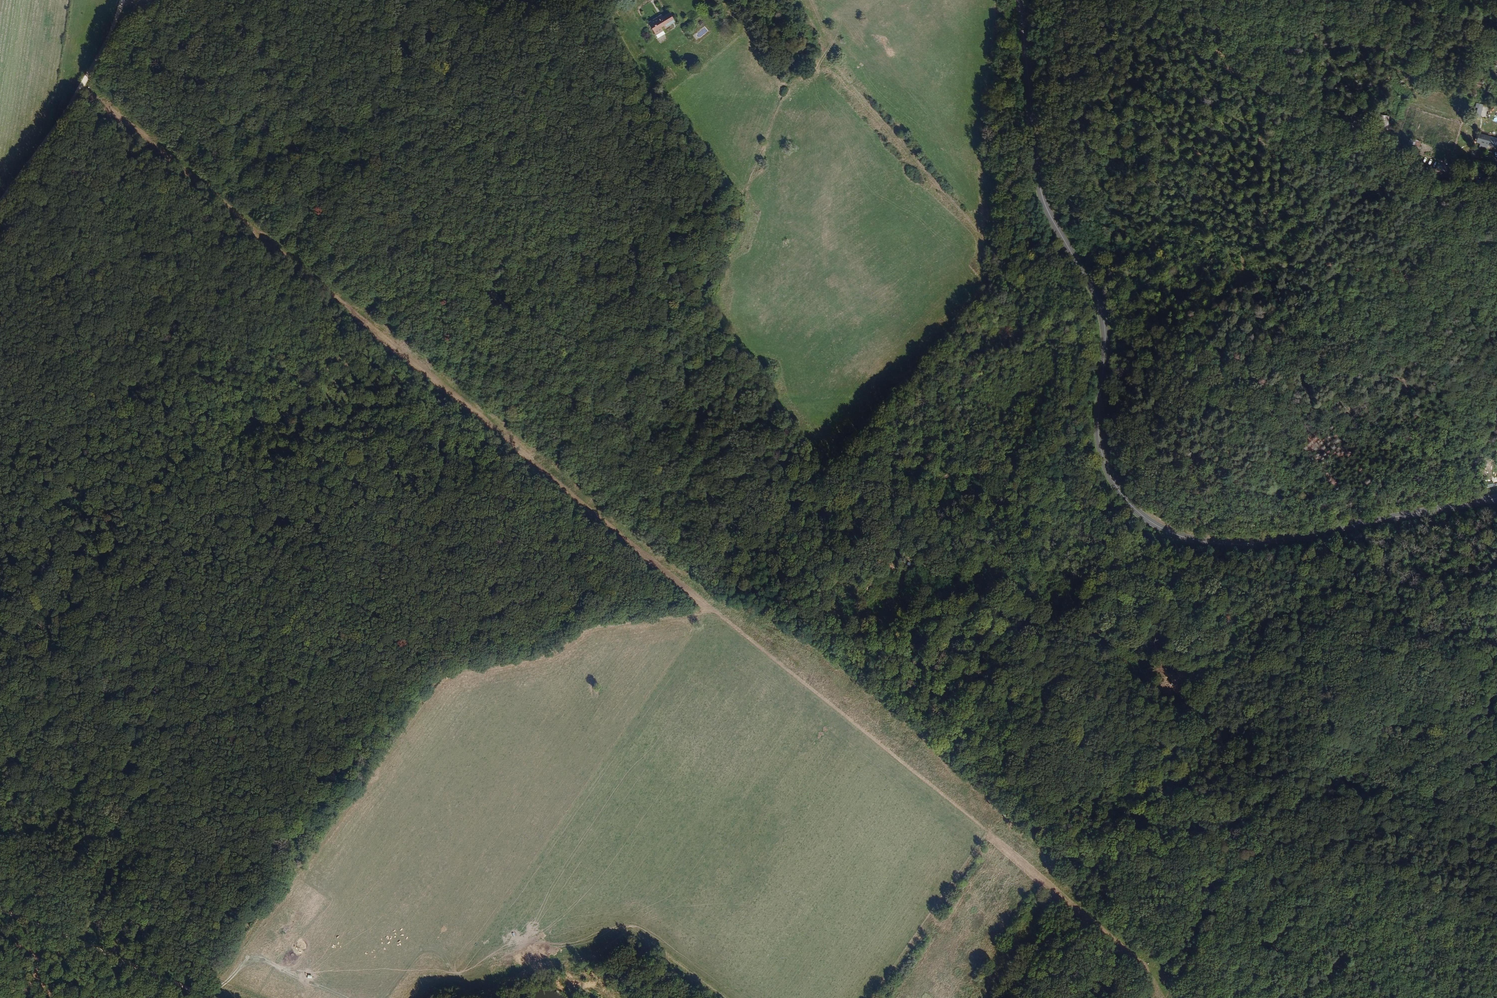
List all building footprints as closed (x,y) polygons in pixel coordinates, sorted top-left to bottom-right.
[(656,39),(663,34),(659,27),(661,25),(663,30),(674,23),(667,12),(660,17),(659,15),(646,22),(656,39)] [(1473,116),(1481,117),(1482,104),(1475,103),(1473,116)] [(1375,127),(1385,128),(1387,115),(1377,114),(1375,127)] [(1475,133),(1473,145),(1485,147),(1485,145),(1496,146),(1496,137),(1475,133)]
